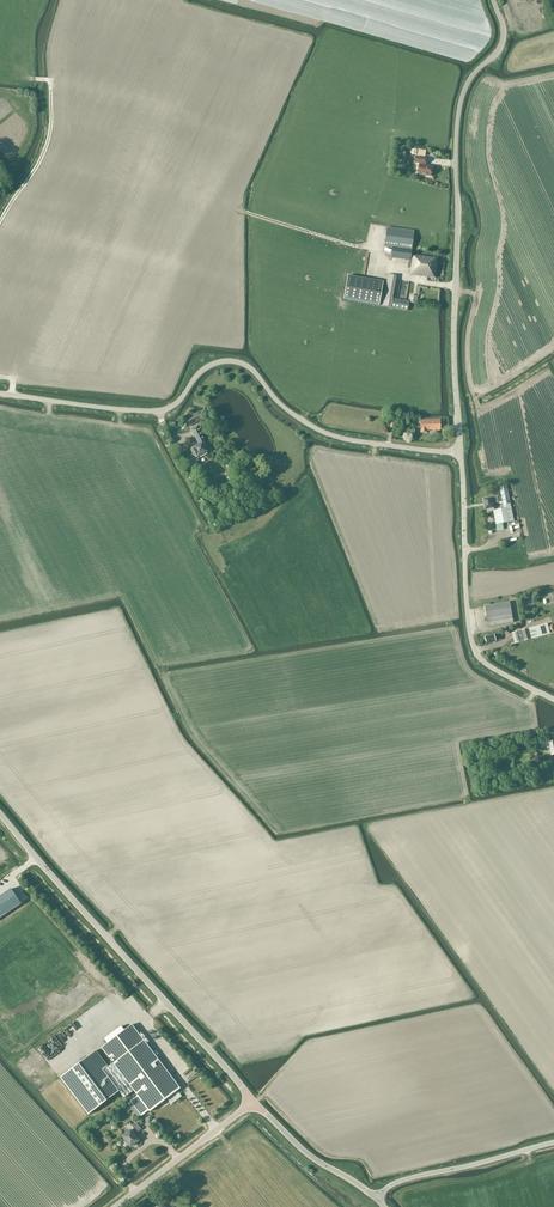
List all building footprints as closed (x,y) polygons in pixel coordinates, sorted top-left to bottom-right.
[(415,163),(420,164),(426,165),(427,158),(416,156),(415,163)] [(426,165),(420,164),(418,175),(432,177),(433,166),(426,165)] [(391,258),(411,260),(414,231),(387,227),(385,247),(392,248),(391,258)] [(435,278),(438,258),(413,255),(410,275),(435,278)] [(393,299),(397,276),(388,274),(382,306),(408,311),(409,301),(393,299)] [(383,282),(348,276),(344,300),(379,306),(383,282)] [(401,293),(402,293),(402,289),(408,289),(409,278),(401,278),(401,293)] [(188,419),(191,426),(202,421),(198,414),(188,419)] [(394,428),(396,417),(388,415),(386,427),(394,428)] [(441,420),(421,420),(421,432),(428,432),(428,431),(442,430),(442,426),(445,426),(445,420),(441,420)] [(200,456),(206,453),(210,451),(198,427),(192,430),(199,443),(191,448),(196,458),(200,456)] [(502,496),(503,502),(504,509),(494,511),(498,531),(504,530),(503,524),(514,522),(507,486),(500,488),(502,496)] [(495,503),(499,503),(498,497),(484,499),(485,510),(495,508),(495,503)] [(510,602),(485,606),(489,627),(514,623),(510,602)] [(515,644),(551,634),(548,624),(512,633),(515,644)] [(487,644),(501,640),(499,632),(494,633),(495,635),(486,638),(487,644)] [(11,889),(0,896),(0,917),(20,903),(11,889)] [(96,1051),(91,1054),(60,1078),(88,1115),(119,1091),(124,1098),(134,1091),(149,1112),(167,1099),(171,1104),(182,1096),(178,1091),(181,1088),(132,1025),(101,1048),(109,1059),(113,1056),(116,1061),(108,1067),(96,1051)] [(131,1131),(131,1130),(123,1137),(130,1147),(138,1141),(134,1135),(141,1129),(137,1123),(132,1127),(134,1129),(131,1131)] [(163,1202),(171,1196),(166,1191),(159,1196),(163,1202)] [(177,1205),(172,1199),(165,1205),(167,1206),(174,1206),(177,1205)]
